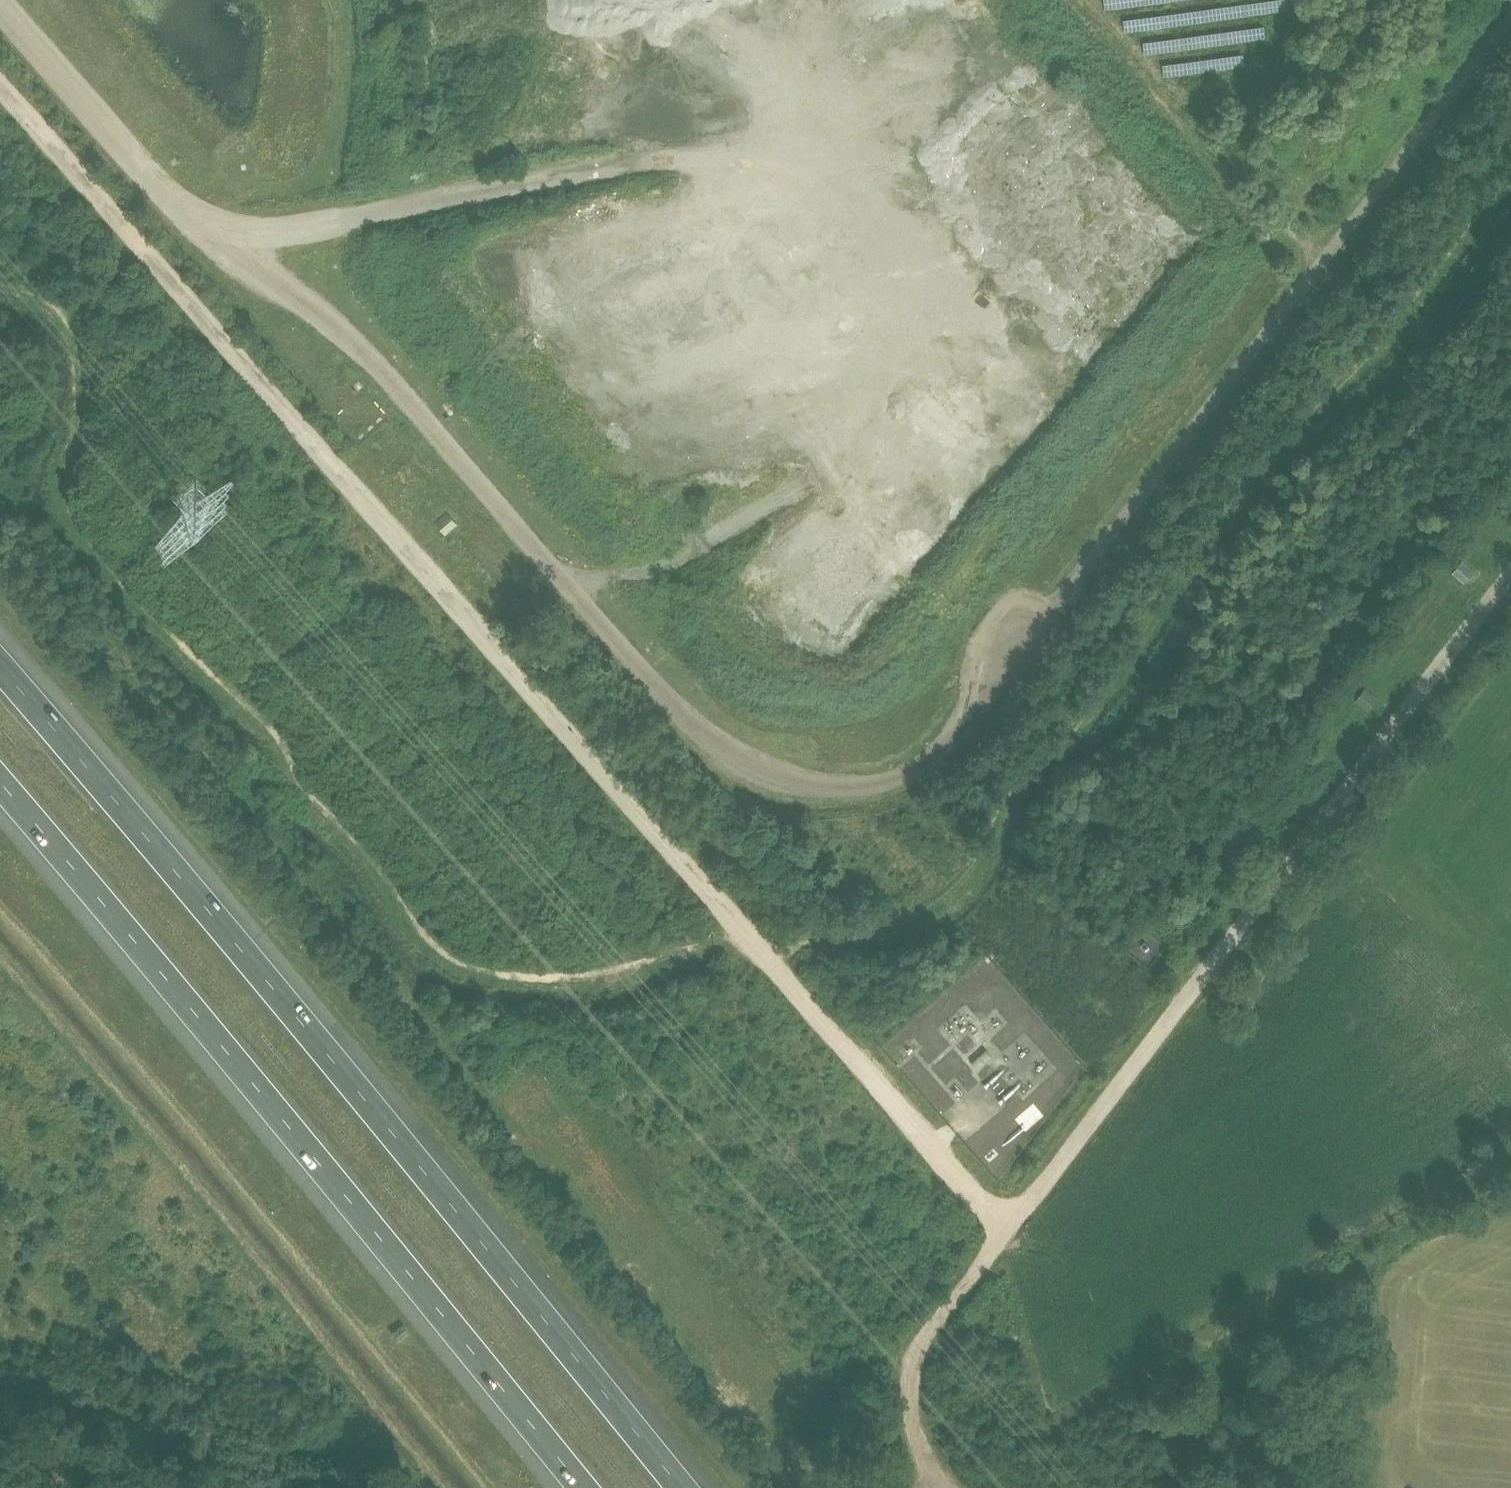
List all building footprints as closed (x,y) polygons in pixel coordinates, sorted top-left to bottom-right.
[(446,511),(434,522),(446,534),(458,523),(446,511)] [(1464,558),(1451,571),(1463,582),(1475,569),(1464,558)] [(1364,687),(1355,700),(1368,710),(1377,697),(1364,687)]
